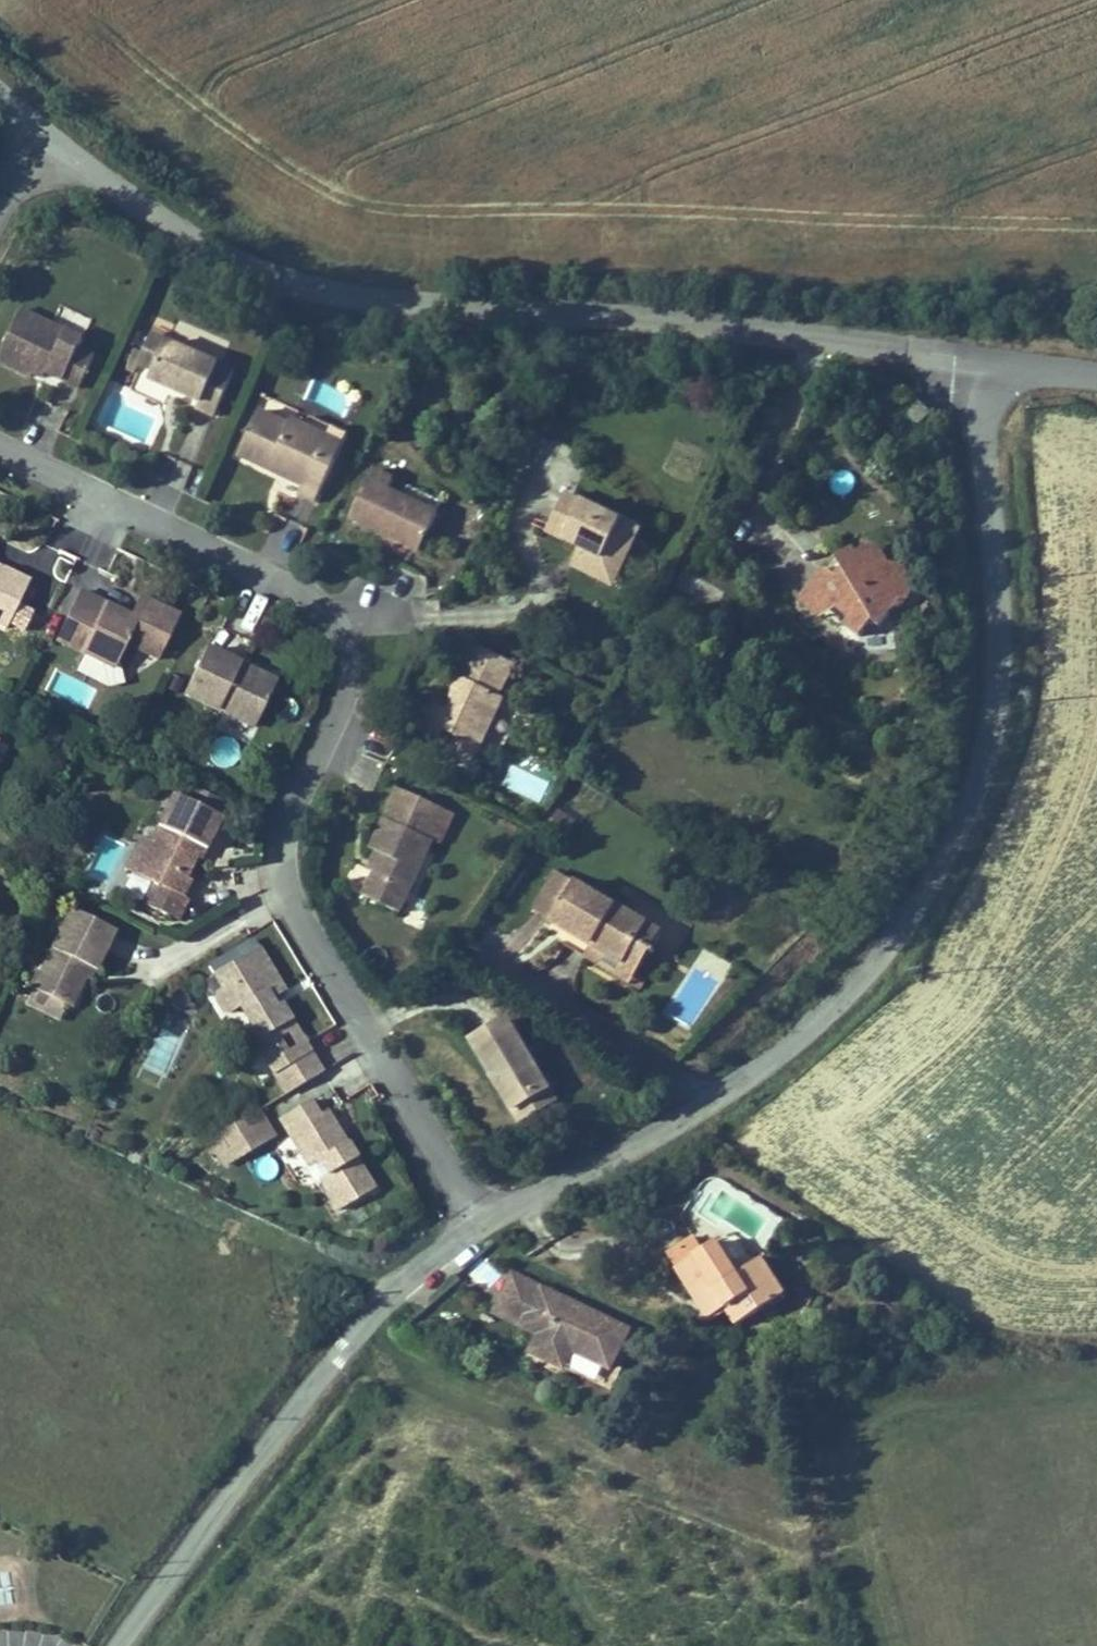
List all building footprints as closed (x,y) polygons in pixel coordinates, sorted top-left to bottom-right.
[(79,349),(84,340),(22,310),(0,355),(0,362),(31,376),(33,373),(36,367),(45,372),(59,378),(79,388),(95,356),(79,349)] [(154,370),(167,342),(153,336),(145,355),(141,364),(154,370)] [(215,416),(235,372),(167,342),(154,370),(150,380),(186,396),(200,403),(198,408),(215,416)] [(135,372),(139,363),(141,364),(145,355),(135,350),(126,368),(135,372)] [(42,378),(45,372),(36,367),(33,373),(42,378)] [(316,501),(348,434),(310,416),(305,426),(295,421),(292,426),(263,412),(242,456),(276,473),(278,468),(288,473),(285,477),(302,486),(299,493),(316,501)] [(288,473),(278,468),(276,473),(285,477),(288,473)] [(420,551),(438,514),(419,505),(368,480),(350,518),(393,539),(420,551)] [(642,526),(568,489),(547,532),(574,546),(577,541),(583,544),(581,549),(576,558),(598,569),(603,559),(621,568),(642,526)] [(438,514),(443,503),(425,494),(419,505),(438,514)] [(913,588),(904,566),(889,564),(881,551),(856,553),(853,548),(836,558),(839,564),(831,573),(827,569),(821,570),(809,584),(832,603),(836,599),(853,613),(844,623),(859,636),(872,621),(879,627),(893,611),(906,604),(913,588)] [(612,586),(621,568),(603,559),(598,569),(576,558),(572,566),(612,586)] [(831,573),(839,564),(836,558),(827,569),(831,573)] [(30,581),(17,575),(4,568),(0,570),(0,624),(7,628),(30,581)] [(832,603),(809,584),(798,598),(822,616),(832,603)] [(159,660),(179,616),(153,604),(139,597),(131,615),(129,615),(120,620),(115,609),(80,592),(66,619),(77,625),(67,646),(103,663),(119,659),(127,644),(159,660)] [(129,615),(115,609),(120,620),(129,615)] [(67,646),(77,625),(66,619),(56,641),(67,646)] [(859,636),(844,623),(848,652),(882,648),(879,627),(872,621),(859,636)] [(499,697),(514,664),(476,645),(454,689),(466,694),(459,708),(451,711),(431,701),(426,711),(416,732),(437,742),(439,738),(447,742),(451,733),(465,740),(469,733),(483,741),(504,699),(499,697)] [(255,727),(273,688),(238,671),(240,665),(228,660),(206,649),(185,693),(255,727)] [(276,683),(240,665),(238,671),(273,688),(276,683)] [(459,708),(466,694),(454,689),(451,711),(459,708)] [(474,760),(483,741),(469,733),(465,740),(451,733),(447,742),(439,738),(437,742),(474,760)] [(510,763),(500,784),(540,803),(550,782),(510,763)] [(220,819),(227,804),(188,784),(185,791),(200,798),(195,807),(220,819)] [(400,913),(433,840),(427,837),(440,808),(399,789),(382,824),(371,849),(376,851),(382,854),(374,871),(363,896),(400,913)] [(195,858),(200,848),(205,850),(211,837),(220,819),(195,807),(200,798),(185,791),(181,800),(172,796),(151,841),(135,875),(153,883),(143,904),(178,920),(187,900),(183,898),(191,880),(186,878),(195,858)] [(561,836),(571,820),(558,812),(548,826),(544,824),(537,834),(550,842),(556,833),(561,836)] [(135,875),(151,841),(141,837),(125,870),(135,875)] [(201,859),(205,850),(200,848),(195,858),(201,859)] [(374,871),(382,854),(376,851),(368,869),(374,871)] [(552,921),(575,882),(558,872),(535,911),(552,921)] [(575,882),(552,921),(572,933),(592,945),(585,956),(629,982),(641,989),(647,980),(637,974),(661,934),(575,882)] [(101,959),(115,930),(71,909),(32,989),(65,1004),(71,1008),(90,968),(96,971),(101,959)] [(585,956),(592,945),(572,933),(565,944),(585,956)] [(280,982),(259,947),(214,974),(222,988),(218,991),(216,998),(223,1011),(231,1013),(240,1008),(259,1040),(290,1021),(280,1004),(275,1007),(271,1000),(276,997),(285,992),(280,982)] [(57,1018),(65,1004),(32,989),(25,1003),(57,1018)] [(280,1004),(276,997),(271,1000),(275,1007),(280,1004)] [(309,1052),(290,1021),(259,1040),(277,1071),(309,1052)] [(548,1090),(508,1021),(472,1041),(482,1059),(494,1078),(500,1075),(505,1084),(499,1088),(513,1111),(548,1090)] [(277,1071),(273,1073),(286,1094),(321,1073),(309,1052),(277,1071)] [(505,1084),(500,1075),(494,1078),(499,1088),(505,1084)] [(336,1151),(347,1144),(340,1133),(327,1111),(320,1115),(310,1100),(285,1115),(294,1130),(289,1134),(309,1167),(318,1161),(327,1175),(319,1179),(338,1210),(374,1189),(355,1158),(345,1165),(336,1151)] [(225,1166),(273,1136),(258,1111),(209,1140),(225,1166)] [(355,1158),(347,1144),(336,1151),(345,1165),(355,1158)] [(251,1160),(266,1186),(282,1178),(267,1151),(251,1160)] [(699,1245),(694,1237),(668,1254),(673,1262),(699,1245)] [(737,1273),(716,1241),(703,1250),(699,1245),(673,1262),(704,1311),(722,1300),(729,1310),(738,1325),(785,1295),(761,1258),(737,1273)] [(822,1281),(834,1290),(842,1280),(830,1271),(822,1281)] [(534,1308),(525,1326),(541,1334),(532,1352),(556,1364),(565,1345),(572,1349),(572,1350),(573,1350),(610,1369),(629,1331),(515,1275),(505,1294),(534,1308)] [(505,1294),(497,1313),(525,1326),(534,1308),(505,1294)] [(873,1295),(867,1304),(875,1310),(881,1301),(873,1295)] [(711,1321),(729,1310),(722,1300),(704,1311),(711,1321)] [(901,1314),(881,1301),(875,1310),(894,1323),(901,1314)] [(565,1345),(556,1364),(564,1368),(573,1350),(572,1350),(572,1349),(565,1345)]
